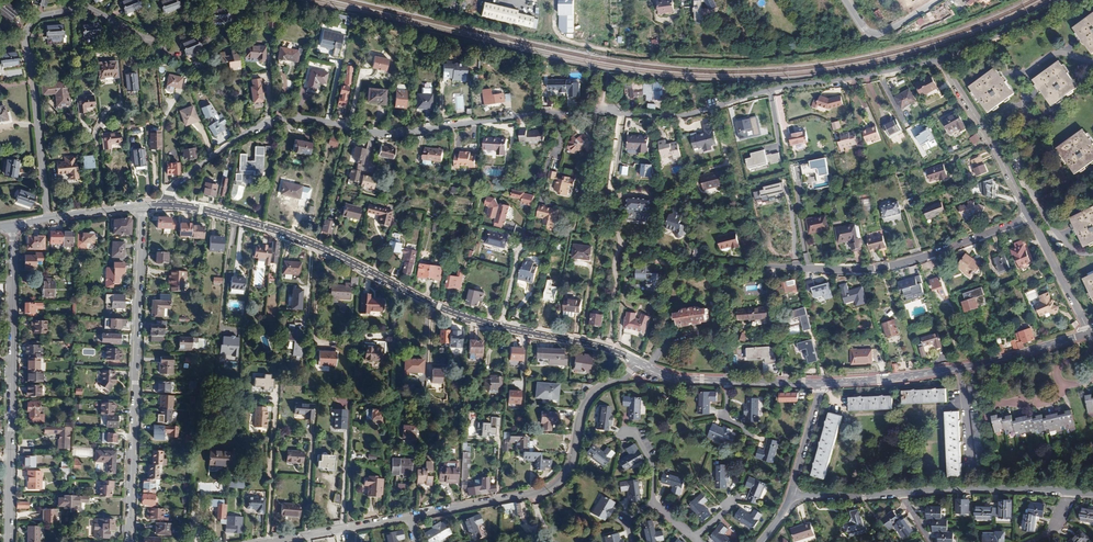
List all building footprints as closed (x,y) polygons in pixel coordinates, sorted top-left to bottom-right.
[(141,7),(138,0),(126,0),(122,2),(123,5),(126,12),(141,7)] [(180,7),(177,0),(164,0),(161,1),(163,6),(165,12),(180,7)] [(430,0),(421,0),(420,6),(424,6),(424,8),(429,9),(430,0)] [(574,0),(559,0),(559,33),(574,33),(574,0)] [(658,1),(660,16),(682,12),(681,8),(674,9),(673,0),(668,0),(664,1),(658,1)] [(695,24),(703,24),(703,2),(704,2),(704,0),(694,0),(695,24)] [(714,0),(705,0),(710,11),(718,7),(714,0)] [(10,20),(14,15),(18,11),(5,1),(0,8),(0,12),(10,20)] [(482,16),(537,26),(539,16),(535,16),(535,14),(519,11),(519,8),(485,2),(482,16)] [(214,22),(230,20),(229,9),(213,10),(213,15),(214,22)] [(1092,54),(1092,53),(1092,13),(1073,28),(1092,54)] [(919,25),(925,23),(923,17),(917,20),(919,25)] [(84,37),(100,34),(98,23),(92,24),(82,26),(84,37)] [(62,36),(63,36),(62,25),(53,26),(46,26),(47,37),(48,45),(63,44),(62,36)] [(344,35),(323,30),(320,45),(334,49),(334,47),(340,49),(344,35)] [(187,54),(201,48),(197,38),(183,44),(184,47),(187,54)] [(662,38),(652,40),(653,48),(663,46),(662,38)] [(266,47),(246,45),(246,57),(254,57),(257,57),(258,59),(259,61),(260,62),(261,62),(262,62),(263,61),(264,60),(265,59),(266,47)] [(280,47),(278,59),(282,60),(285,60),(286,60),(296,61),(297,61),(299,54),(299,53),(298,53),(298,50),(280,47)] [(241,68),(238,51),(232,52),(232,56),(226,57),(226,55),(221,56),(222,62),(226,61),(227,62),(229,65),(230,70),(234,69),(241,68)] [(2,65),(17,63),(17,58),(16,52),(1,54),(2,65)] [(388,59),(374,56),(371,67),(386,71),(388,59)] [(1033,80),(1052,106),(1078,87),(1059,60),(1033,80)] [(98,63),(99,79),(104,79),(104,77),(113,76),(113,78),(118,77),(116,61),(113,61),(98,63)] [(452,78),(461,79),(461,76),(461,73),(467,73),(467,66),(461,66),(461,63),(455,63),(455,64),(451,64),(451,61),(446,61),(446,63),(443,63),(443,75),(445,75),(448,75),(452,75),(452,78)] [(969,87),(988,113),(1015,93),(995,67),(969,87)] [(347,68),(347,70),(347,74),(345,74),(343,81),(342,81),(337,104),(342,105),(345,106),(349,87),(349,84),(351,84),(352,75),(353,75),(352,70),(351,70),(351,69),(347,68)] [(311,69),(306,89),(316,91),(318,82),(326,84),(328,73),(311,69)] [(127,90),(137,89),(135,74),(126,75),(127,90)] [(173,87),(180,88),(182,84),(183,78),(169,75),(167,85),(168,86),(173,87)] [(931,76),(916,84),(925,100),(940,92),(934,82),(931,76)] [(259,79),(248,81),(248,87),(250,87),(252,102),(262,101),(259,79)] [(567,80),(548,80),(548,90),(559,90),(560,92),(567,92),(567,80)] [(629,89),(629,93),(631,92),(632,98),(636,97),(636,96),(640,95),(643,95),(641,80),(632,80),(628,80),(629,89)] [(647,100),(660,99),(659,82),(644,81),(644,94),(647,94),(647,100)] [(66,82),(42,84),(43,94),(56,93),(57,105),(69,104),(68,93),(66,82)] [(369,88),(367,101),(373,101),(378,102),(378,103),(384,104),(385,90),(369,88)] [(911,104),(916,101),(910,89),(902,94),(896,97),(902,109),(907,106),(906,105),(911,102),(911,104)] [(396,90),(394,106),(404,107),(405,107),(406,91),(402,90),(397,90),(396,90)] [(503,96),(503,93),(490,95),(490,91),(482,92),(484,104),(492,103),(501,102),(500,97),(503,96)] [(72,93),(68,93),(69,104),(57,105),(57,109),(73,107),(72,93)] [(417,94),(417,108),(424,108),(431,108),(432,94),(417,94)] [(77,96),(79,113),(86,112),(86,108),(95,107),(93,95),(77,96)] [(817,104),(817,105),(829,109),(844,105),(841,96),(834,97),(829,99),(820,96),(818,101),(814,100),(813,103),(817,104)] [(214,102),(200,108),(204,118),(212,115),(214,121),(207,126),(214,137),(230,127),(214,102)] [(180,111),(185,125),(199,120),(193,106),(180,111)] [(6,112),(7,119),(2,120),(0,120),(0,123),(2,122),(2,124),(12,122),(10,112),(6,112)] [(962,120),(958,113),(944,121),(950,133),(952,134),(960,129),(961,131),(963,132),(966,130),(966,128),(962,120)] [(743,120),(736,121),(740,139),(761,134),(757,116),(743,120)] [(890,139),(903,132),(896,119),(890,122),(883,126),(890,139)] [(832,123),(834,130),(841,128),(839,121),(832,123)] [(717,144),(712,123),(706,124),(704,124),(706,133),(691,136),(695,150),(703,148),(704,152),(713,150),(712,145),(717,144)] [(863,131),(867,142),(875,139),(875,141),(881,139),(876,127),(871,128),(863,131)] [(927,128),(915,135),(924,152),(937,145),(927,128)] [(1075,174),(1092,161),(1092,143),(1083,129),(1057,148),(1075,174)] [(520,142),(529,141),(529,144),(539,143),(539,141),(544,141),(543,131),(534,131),(527,132),(527,130),(520,130),(520,142)] [(799,133),(789,134),(792,145),(808,142),(806,131),(799,133)] [(120,132),(102,134),(104,149),(107,149),(111,149),(110,144),(121,143),(120,132)] [(845,151),(844,147),(856,144),(857,148),(859,147),(855,132),(852,133),(849,134),(847,134),(846,132),(840,134),(842,142),(839,142),(841,152),(845,151)] [(894,137),(898,143),(907,138),(903,132),(894,137)] [(150,133),(151,149),(161,149),(161,133),(150,133)] [(570,141),(568,147),(571,152),(576,153),(577,150),(580,151),(582,149),(584,141),(580,137),(578,135),(577,133),(572,138),(573,139),(572,142),(570,141)] [(969,138),(973,145),(981,140),(977,133),(969,138)] [(330,136),(328,144),(333,145),(337,146),(339,139),(330,136)] [(629,136),(629,148),(639,149),(639,151),(648,152),(649,137),(638,136),(629,136)] [(495,138),(484,138),(483,149),(498,150),(497,154),(505,155),(506,139),(495,138)] [(300,141),(295,139),(293,150),(299,152),(299,151),(303,152),(303,154),(309,155),(312,143),(300,141)] [(663,158),(674,155),(675,159),(682,157),(678,142),(675,143),(671,143),(672,144),(667,145),(666,140),(659,142),(663,158)] [(367,149),(355,145),(352,157),(358,158),(355,169),(350,168),(348,176),(350,176),(349,179),(361,183),(360,185),(373,189),(376,178),(363,174),(363,175),(359,174),(361,164),(363,164),(367,149)] [(378,155),(393,158),(395,149),(389,147),(381,145),(378,155)] [(264,147),(255,146),(255,161),(246,161),(247,154),(240,154),(239,173),(235,173),(235,181),(234,180),(233,184),(241,186),(242,181),(242,175),(242,174),(243,174),(243,170),(254,171),(254,175),(257,175),(263,175),(264,147)] [(193,158),(197,158),(196,148),(183,149),(184,159),(193,158)] [(444,150),(425,148),(424,155),(423,155),(423,158),(424,159),(423,163),(424,164),(432,165),(433,164),(434,161),(434,160),(437,160),(437,161),(442,162),(444,150)] [(764,149),(750,153),(751,157),(746,158),(748,167),(770,162),(771,163),(782,161),(780,152),(767,154),(764,149)] [(140,165),(145,165),(143,150),(134,150),(135,166),(140,165)] [(455,154),(454,168),(459,168),(460,165),(469,166),(469,167),(475,168),(475,167),(475,162),(476,154),(470,154),(470,152),(460,151),(460,154),(455,154)] [(65,162),(57,163),(58,174),(69,173),(70,180),(74,179),(79,179),(77,161),(76,161),(75,155),(64,157),(65,162)] [(93,155),(83,157),(84,168),(90,167),(95,166),(93,155)] [(979,157),(970,161),(974,169),(983,165),(981,160),(979,157)] [(18,167),(19,161),(8,159),(5,175),(16,176),(18,167)] [(826,160),(802,164),(803,173),(814,172),(817,173),(818,181),(819,182),(830,180),(826,160)] [(176,174),(180,174),(179,163),(167,163),(167,173),(174,173),(174,174),(176,174)] [(653,165),(642,164),(641,176),(652,177),(653,165)] [(944,164),(927,169),(931,181),(936,179),(939,178),(940,179),(948,176),(946,169),(944,164)] [(339,167),(337,173),(345,176),(347,169),(339,167)] [(224,170),(219,195),(221,195),(224,196),(227,179),(225,178),(227,170),(224,170)] [(550,170),(548,178),(556,179),(558,172),(552,171),(550,170)] [(713,174),(702,176),(705,189),(725,184),(722,171),(713,174)] [(568,196),(569,187),(574,188),(575,180),(570,179),(570,177),(566,176),(565,180),(563,180),(560,179),(557,178),(555,190),(559,191),(559,194),(568,196)] [(992,179),(984,182),(984,196),(997,199),(997,186),(992,179)] [(208,195),(215,196),(217,185),(206,182),(203,194),(208,195)] [(302,186),(283,182),(281,192),(289,194),(289,196),(292,197),(300,198),(302,186)] [(779,193),(784,192),(781,183),(764,187),(765,190),(761,191),(761,194),(760,194),(761,198),(769,196),(770,197),(779,194),(779,193)] [(241,186),(233,184),(230,195),(233,199),(237,200),(242,197),(244,187),(241,186)] [(16,201),(31,206),(34,195),(20,190),(16,201)] [(525,192),(513,190),(511,196),(523,199),(525,192)] [(652,199),(629,196),(627,214),(630,215),(629,220),(637,220),(647,222),(647,217),(650,217),(651,206),(658,207),(659,193),(653,193),(652,199)] [(494,197),(487,195),(485,205),(488,206),(490,208),(488,216),(497,219),(496,221),(507,224),(511,205),(500,202),(500,205),(494,197)] [(870,198),(861,199),(862,207),(871,206),(870,198)] [(687,229),(686,226),(681,224),(683,217),(679,201),(673,202),(675,207),(674,207),(675,213),(671,214),(666,228),(676,231),(676,234),(678,237),(681,238),(684,237),(685,236),(686,234),(687,234),(688,232),(687,229)] [(898,202),(881,206),(884,218),(901,213),(898,202)] [(937,215),(946,212),(942,202),(924,209),(927,219),(937,215)] [(969,206),(966,207),(965,205),(959,208),(963,217),(968,215),(969,215),(972,214),(976,213),(977,213),(977,214),(982,216),(983,212),(985,207),(979,205),(975,206),(975,204),(975,203),(972,202),(968,203),(969,206)] [(361,208),(345,204),(342,215),(350,216),(358,218),(361,208)] [(392,211),(368,204),(366,211),(378,214),(377,222),(381,223),(389,225),(392,211)] [(558,214),(556,214),(557,209),(554,209),(552,210),(547,209),(547,207),(547,206),(540,204),(537,216),(544,218),(543,224),(547,225),(555,227),(558,214)] [(1084,247),(1092,243),(1092,206),(1070,218),(1084,247)] [(812,220),(807,221),(809,233),(819,231),(828,229),(825,215),(812,218),(812,220)] [(331,233),(334,222),(332,221),(332,219),(328,217),(327,220),(324,219),(321,230),(327,231),(331,233)] [(113,234),(131,235),(131,227),(132,221),(129,218),(121,219),(114,221),(113,234)] [(157,229),(177,229),(177,221),(171,221),(171,218),(158,218),(158,223),(157,229)] [(180,223),(180,236),(191,236),(192,226),(192,224),(185,224),(180,223)] [(836,230),(839,242),(846,240),(852,239),(853,243),(851,244),(852,250),(853,249),(854,251),(860,250),(860,248),(861,248),(859,238),(858,238),(855,224),(841,227),(842,229),(836,230)] [(199,227),(192,226),(191,236),(191,238),(204,238),(204,227),(199,227)] [(509,235),(489,230),(486,242),(485,248),(497,251),(505,253),(506,248),(509,236),(509,235)] [(50,232),(50,244),(63,244),(63,237),(63,232),(57,232),(50,232)] [(63,244),(63,247),(73,247),(73,232),(67,232),(63,232),(63,237),(63,244)] [(83,234),(77,234),(77,248),(86,248),(87,243),(94,243),(94,234),(94,233),(93,232),(92,232),(92,233),(92,234),(87,234),(83,233),(83,234)] [(720,237),(722,248),(729,247),(732,246),(733,248),(740,247),(737,233),(720,237)] [(883,235),(867,239),(870,250),(876,248),(876,250),(879,249),(879,247),(881,247),(882,249),(886,247),(883,235)] [(28,236),(28,249),(44,249),(44,238),(39,238),(39,237),(34,237),(28,236)] [(517,237),(509,236),(506,248),(514,249),(517,237)] [(218,250),(223,251),(223,240),(219,240),(219,238),(216,238),(211,237),(210,250),(215,250),(215,252),(217,252),(218,250)] [(916,248),(913,238),(904,240),(907,250),(912,249),(916,248)] [(412,274),(417,251),(402,248),(403,244),(393,241),(391,250),(400,252),(406,253),(405,261),(407,261),(404,273),(412,274)] [(113,242),(112,257),(124,258),(124,250),(124,243),(113,242)] [(272,248),(269,266),(269,267),(275,268),(276,264),(278,243),(275,242),(272,242),(272,248)] [(1027,243),(1024,244),(1016,247),(1011,250),(1013,255),(1015,255),(1020,267),(1031,262),(1027,252),(1030,251),(1027,243)] [(585,259),(591,260),(593,247),(575,244),(574,257),(579,257),(585,258),(585,259)] [(269,266),(272,248),(267,248),(267,246),(265,246),(262,245),(262,248),(256,248),(254,257),(258,257),(258,262),(265,263),(264,265),(269,266)] [(1034,263),(1030,251),(1027,252),(1031,262),(1020,267),(1021,269),(1034,263)] [(168,263),(168,253),(156,252),(156,257),(156,263),(168,263)] [(963,259),(958,267),(965,271),(963,273),(964,275),(971,279),(974,275),(980,273),(979,268),(982,264),(967,254),(963,259)] [(999,256),(994,258),(1000,273),(1011,269),(1005,254),(999,256)] [(25,256),(25,268),(31,268),(31,267),(36,267),(36,264),(43,264),(43,256),(35,256),(25,256)] [(283,274),(300,275),(301,263),(293,262),(284,261),(283,274)] [(519,279),(527,281),(527,280),(534,281),(538,267),(534,266),(535,263),(525,261),(523,268),(522,267),(519,279)] [(106,270),(106,285),(108,287),(114,287),(114,284),(119,284),(119,276),(122,277),(122,274),(124,274),(124,270),(124,263),(114,263),(114,268),(109,268),(106,270)] [(432,265),(421,264),(419,278),(423,278),(427,279),(427,276),(431,277),(432,265)] [(444,267),(432,265),(431,277),(434,277),(434,280),(438,280),(442,281),(444,267)] [(660,291),(659,273),(653,273),(653,269),(653,265),(642,265),(642,268),(637,268),(637,278),(648,278),(653,278),(653,284),(648,284),(648,291),(660,291)] [(462,288),(464,269),(460,268),(458,276),(449,275),(448,286),(454,287),(462,288)] [(186,272),(172,271),(172,276),(171,279),(169,279),(169,281),(169,284),(172,284),(171,291),(183,292),(184,279),(186,279),(186,272)] [(1092,298),(1092,273),(1083,278),(1092,298)] [(920,275),(898,280),(900,289),(903,290),(906,300),(925,294),(921,284),(923,283),(920,275)] [(231,288),(244,290),(246,279),(239,278),(232,277),(231,288)] [(941,277),(930,280),(934,291),(939,289),(942,297),(945,296),(947,295),(941,277)] [(555,304),(559,287),(553,286),(554,280),(548,279),(544,299),(547,300),(551,301),(550,303),(555,304)] [(812,288),(815,297),(824,295),(825,300),(833,298),(828,282),(820,285),(816,286),(814,280),(806,282),(808,289),(812,288)] [(787,293),(795,291),(794,287),(793,285),(788,286),(787,281),(783,282),(784,287),(777,288),(779,295),(787,293)] [(55,297),(55,282),(44,282),(42,282),(42,288),(42,297),(55,297)] [(331,283),(331,302),(337,303),(337,299),(349,299),(350,284),(345,284),(345,286),(340,286),(334,285),(335,284),(331,283)] [(867,303),(862,286),(860,287),(856,288),(857,289),(853,290),(853,289),(849,290),(847,283),(840,284),(845,304),(855,301),(857,306),(867,303)] [(302,290),(291,289),(290,310),(301,311),(302,290)] [(472,289),(468,303),(474,304),(479,306),(480,300),(484,301),(486,293),(472,289)] [(1040,316),(1050,312),(1055,314),(1057,314),(1058,311),(1059,308),(1058,307),(1053,304),(1054,303),(1050,301),(1049,299),(1051,298),(1048,292),(1039,296),(1042,302),(1036,305),(1040,316)] [(152,309),(152,314),(154,314),(154,317),(163,317),(164,308),(170,309),(171,295),(160,294),(160,301),(152,300),(152,309)] [(113,295),(112,308),(117,308),(117,312),(124,312),(124,303),(124,295),(113,295)] [(371,296),(361,295),(360,314),(369,315),(369,311),(382,312),(383,300),(374,299),(371,299),(371,296)] [(976,297),(963,302),(966,312),(973,309),(979,307),(976,297)] [(576,311),(581,312),(583,301),(565,299),(564,310),(564,315),(575,317),(576,311)] [(26,314),(35,314),(35,303),(25,303),(25,307),(24,314),(26,314)] [(708,308),(702,309),(699,306),(686,308),(685,305),(679,307),(679,306),(676,306),(678,318),(679,318),(680,323),(684,323),(685,325),(689,324),(693,324),(692,322),(696,321),(696,323),(704,322),(704,320),(708,319),(707,313),(709,313),(708,308)] [(767,307),(750,309),(738,310),(739,319),(751,318),(751,319),(758,319),(768,318),(767,307)] [(806,307),(785,311),(788,327),(801,322),(802,330),(812,328),(806,307)] [(625,328),(624,334),(631,334),(634,335),(643,338),(645,333),(651,316),(643,313),(641,320),(637,318),(636,318),(637,313),(628,312),(627,317),(626,317),(625,328)] [(597,324),(603,325),(604,315),(597,314),(593,314),(593,313),(591,323),(597,324)] [(294,341),(293,356),(302,357),(303,345),(299,344),(300,331),(297,330),(294,330),(295,318),(289,318),(288,330),(282,329),(281,341),(287,342),(287,340),(294,341)] [(110,324),(110,329),(120,329),(121,326),(125,326),(126,323),(126,320),(110,319),(110,324)] [(883,323),(888,338),(893,336),(899,334),(895,319),(883,323)] [(33,330),(33,334),(47,334),(47,321),(33,321),(33,325),(33,330)] [(163,337),(164,337),(164,326),(166,326),(166,322),(157,321),(156,326),(150,326),(150,331),(150,336),(151,336),(163,337)] [(1024,347),(1023,344),(1029,341),(1035,339),(1031,328),(1019,332),(1019,333),(1016,334),(1018,340),(1016,341),(1019,348),(1024,347)] [(735,337),(745,341),(748,334),(738,330),(735,337)] [(440,331),(440,343),(449,343),(450,331),(444,331),(440,331)] [(455,331),(450,331),(449,343),(449,347),(461,347),(462,331),(455,331)] [(921,338),(923,343),(924,346),(935,343),(937,349),(943,347),(938,332),(921,338)] [(122,335),(110,334),(110,344),(120,344),(120,339),(122,339),(122,337),(122,335)] [(265,353),(271,352),(267,335),(260,336),(265,353)] [(179,350),(192,351),(192,342),(192,338),(179,337),(179,343),(179,350)] [(223,345),(221,345),(220,354),(228,354),(228,352),(233,352),(233,355),(233,356),(237,357),(239,339),(230,338),(230,337),(223,337),(223,345)] [(813,339),(797,342),(799,352),(807,350),(809,356),(807,356),(809,363),(818,361),(813,339)] [(1014,350),(1019,348),(1016,341),(1016,339),(1007,342),(1008,345),(1011,344),(1010,343),(1012,342),(1013,346),(1014,350)] [(475,354),(474,357),(482,357),(483,341),(468,340),(467,354),(475,354)] [(26,349),(25,354),(28,354),(28,358),(40,358),(42,358),(42,354),(40,354),(40,345),(26,345),(26,349)] [(365,360),(382,361),(383,348),(378,348),(372,348),(372,346),(368,346),(368,348),(366,347),(365,360)] [(770,346),(744,348),(745,360),(765,359),(765,363),(775,362),(774,355),(771,355),(770,346)] [(523,362),(523,348),(509,347),(509,361),(523,362)] [(106,360),(121,360),(121,355),(121,351),(116,351),(116,349),(106,349),(106,360)] [(536,349),(536,365),(543,366),(544,364),(548,364),(566,366),(567,360),(563,360),(563,350),(556,350),(536,349)] [(852,351),(852,364),(862,363),(873,363),(872,349),(857,350),(857,351),(852,351)] [(326,352),(319,352),(318,365),(336,366),(336,353),(326,352)] [(588,373),(592,356),(583,355),(583,357),(579,356),(575,355),(572,370),(588,373)] [(172,357),(160,357),(160,362),(160,367),(172,367),(172,357)] [(28,364),(28,372),(29,372),(39,372),(40,358),(28,358),(28,364)] [(405,372),(424,373),(424,360),(414,360),(405,360),(405,372)] [(115,371),(102,371),(102,376),(103,376),(103,380),(100,385),(101,386),(101,388),(103,389),(105,389),(109,392),(114,384),(116,384),(116,380),(117,376),(115,376),(115,371)] [(28,380),(28,382),(42,383),(43,372),(39,372),(29,372),(29,377),(28,377),(28,380)] [(269,376),(263,375),(263,379),(253,379),(253,387),(262,388),(261,391),(268,391),(268,388),(271,388),(272,380),(268,380),(269,376)] [(489,392),(498,392),(498,387),(498,379),(503,379),(503,377),(498,377),(498,376),(494,376),(489,376),(489,379),(484,379),(484,390),(489,390),(489,392)] [(170,382),(157,382),(157,388),(157,392),(170,393),(170,382)] [(554,385),(537,383),(535,398),(557,399),(557,396),(557,393),(554,393),(554,385)] [(571,391),(581,392),(582,384),(572,383),(571,391)] [(977,405),(974,384),(967,385),(970,406),(977,405)] [(41,385),(28,385),(28,391),(26,391),(26,393),(26,396),(41,396),(41,385)] [(903,404),(947,401),(946,388),(937,389),(937,388),(933,389),(915,390),(915,389),(912,390),(902,390),(903,404)] [(507,391),(507,404),(520,405),(521,391),(507,391)] [(699,413),(710,414),(710,406),(710,401),(717,401),(717,392),(699,391),(699,413)] [(790,393),(780,393),(780,402),(798,401),(798,392),(790,393)] [(665,402),(669,398),(664,394),(660,398),(665,402)] [(173,396),(161,395),(160,403),(160,409),(172,410),(173,410),(173,396)] [(464,395),(463,404),(469,404),(469,407),(471,407),(471,411),(477,411),(478,395),(464,395)] [(850,410),(893,408),(893,395),(884,396),(884,395),(880,396),(869,396),(862,397),(862,396),(858,397),(849,397),(850,410)] [(642,397),(624,396),(624,405),(630,406),(629,419),(636,419),(641,419),(642,397)] [(759,398),(750,398),(749,406),(748,406),(745,406),(745,416),(747,416),(747,421),(751,422),(758,422),(759,398)] [(107,415),(113,415),(114,407),(114,403),(112,403),(112,401),(103,401),(103,403),(101,403),(101,415),(107,415)] [(40,402),(30,402),(30,403),(27,403),(27,407),(27,411),(29,411),(29,417),(30,417),(30,421),(38,421),(38,422),(44,422),(44,414),(39,414),(39,411),(40,411),(40,402)] [(314,405),(295,404),(295,414),(306,415),(305,420),(313,420),(314,405)] [(597,429),(608,431),(609,425),(611,425),(612,420),(613,416),(610,415),(608,415),(609,407),(600,406),(597,429)] [(255,407),(254,424),(262,424),(267,425),(268,412),(266,412),(267,408),(255,407)] [(172,418),(172,410),(160,409),(160,414),(161,414),(161,418),(161,423),(175,424),(175,418),(172,418)] [(342,429),(346,430),(347,410),(335,409),(335,412),(335,429),(342,429)] [(381,420),(382,413),(377,412),(377,410),(366,409),(366,420),(371,420),(381,420)] [(1075,426),(1072,410),(1069,410),(1066,411),(1066,414),(1062,414),(1065,426),(1069,425),(1069,427),(1075,426)] [(550,412),(541,411),(540,423),(542,423),(542,431),(551,431),(551,422),(549,422),(549,417),(550,412)] [(946,412),(948,477),(962,476),(961,467),(962,464),(961,464),(960,446),(961,442),(960,442),(960,424),(960,420),(959,420),(959,411),(946,412)] [(825,479),(843,416),(830,412),(827,421),(826,421),(826,425),(821,442),(820,442),(820,446),(815,463),(814,463),(814,466),(812,475),(825,479)] [(1052,414),(1056,430),(1062,429),(1061,426),(1065,426),(1062,414),(1058,415),(1058,413),(1055,413),(1052,414)] [(1043,419),(1042,414),(1040,415),(1036,416),(1037,418),(1033,419),(1035,428),(1035,430),(1039,429),(1040,431),(1046,430),(1043,419)] [(1056,430),(1052,414),(1050,415),(1046,416),(1047,418),(1043,419),(1046,430),(1049,429),(1050,431),(1056,430)] [(107,427),(117,427),(117,421),(117,416),(107,416),(107,415),(101,415),(100,424),(103,425),(103,426),(107,426),(107,427)] [(991,416),(995,433),(1001,432),(1001,429),(1005,428),(1003,420),(1002,417),(998,418),(997,415),(994,415),(991,416)] [(1013,421),(1012,415),(1009,416),(1006,416),(1006,419),(1003,420),(1005,428),(1005,430),(1009,430),(1009,432),(1015,431),(1013,421)] [(1026,416),(1022,417),(1026,433),(1032,431),(1031,429),(1035,428),(1033,419),(1032,417),(1029,418),(1028,415),(1026,416)] [(500,426),(500,418),(490,417),(489,423),(481,423),(480,436),(495,437),(495,426),(500,426)] [(1026,433),(1022,417),(1019,417),(1016,418),(1017,421),(1013,421),(1015,431),(1015,432),(1019,431),(1020,434),(1026,433)] [(403,439),(403,438),(410,438),(418,438),(419,425),(415,425),(415,427),(403,426),(398,426),(397,439),(403,439)] [(163,432),(164,427),(152,426),(150,440),(162,441),(163,432)] [(731,446),(735,435),(731,434),(732,432),(733,430),(729,429),(724,426),(724,428),(723,430),(713,426),(709,435),(714,438),(714,439),(731,446)] [(1057,434),(1062,433),(1062,431),(1066,430),(1065,426),(1061,426),(1062,429),(1056,430),(1057,434)] [(69,448),(69,430),(72,430),(72,427),(60,427),(60,429),(59,429),(60,440),(59,440),(59,443),(59,448),(69,448)] [(178,427),(164,427),(164,429),(163,432),(170,433),(170,437),(178,437),(178,427)] [(117,434),(102,433),(102,442),(116,443),(117,438),(117,434)] [(564,438),(564,434),(556,434),(556,442),(564,442),(564,438)] [(518,437),(510,437),(510,441),(516,441),(516,448),(523,448),(523,452),(532,453),(532,441),(531,441),(527,441),(527,437),(521,437),(521,438),(518,438),(518,437)] [(779,441),(768,438),(767,444),(765,450),(759,448),(756,457),(773,462),(779,441)] [(603,467),(614,453),(610,450),(607,447),(603,452),(593,444),(586,453),(603,467)] [(643,459),(634,444),(630,446),(626,449),(629,454),(618,461),(624,470),(643,459)] [(73,456),(93,457),(93,448),(73,448),(73,456)] [(116,452),(96,451),(95,462),(107,462),(107,473),(115,473),(115,460),(116,452)] [(159,466),(166,466),(166,459),(163,459),(163,451),(153,451),(153,459),(152,465),(159,466)] [(234,453),(210,451),(209,471),(216,472),(226,472),(227,470),(227,466),(233,467),(234,453)] [(303,452),(287,451),(286,462),(294,463),(303,464),(303,452)] [(523,452),(523,459),(537,459),(536,470),(541,471),(544,471),(544,468),(550,468),(551,467),(551,460),(540,459),(540,453),(532,453),(523,452)] [(462,453),(461,488),(465,488),(466,480),(467,480),(467,469),(469,469),(470,453),(466,453),(462,453)] [(334,456),(321,455),(321,461),(318,461),(318,468),(326,468),(326,471),(330,471),(333,471),(334,456)] [(25,463),(25,468),(35,468),(35,457),(23,457),(23,459),(23,463),(25,463)] [(391,474),(400,474),(400,473),(404,473),(411,474),(412,460),(392,459),(391,474)] [(61,462),(61,468),(58,468),(58,473),(62,473),(62,480),(67,480),(67,473),(68,473),(68,462),(61,462)] [(428,485),(432,485),(432,477),(428,476),(428,472),(432,472),(432,468),(431,468),(431,462),(425,462),(425,468),(422,468),(422,470),(417,470),(416,484),(423,484),(423,481),(425,482),(426,485),(428,485)] [(722,488),(727,488),(727,482),(730,482),(730,473),(728,473),(726,473),(726,464),(717,464),(716,488),(722,488)] [(158,480),(159,466),(152,465),(150,465),(149,472),(149,480),(155,480),(158,480)] [(457,482),(458,468),(439,467),(439,481),(450,482),(457,482)] [(28,480),(28,489),(41,489),(41,471),(28,471),(28,480)] [(686,478),(665,471),(661,482),(667,484),(673,486),(672,492),(681,495),(686,478)] [(375,497),(376,495),(380,495),(382,495),(383,479),(377,479),(377,477),(369,476),(369,478),(364,478),(364,485),(368,486),(370,486),(369,492),(368,492),(367,497),(373,497),(375,497)] [(766,484),(750,477),(746,485),(752,488),(749,494),(747,500),(757,504),(766,484)] [(468,488),(469,496),(477,495),(495,492),(494,485),(488,486),(488,478),(482,478),(482,479),(482,486),(476,487),(468,488)] [(143,490),(143,492),(155,493),(155,485),(155,480),(149,480),(144,479),(143,486),(143,490)] [(637,479),(620,482),(621,491),(627,490),(629,503),(634,502),(640,501),(637,479)] [(112,486),(113,486),(113,483),(113,481),(102,481),(102,485),(100,485),(99,497),(111,498),(112,490),(112,486)] [(341,504),(342,495),(335,493),(333,502),(341,504)] [(703,521),(712,514),(703,505),(708,500),(702,493),(689,505),(695,512),(703,521)] [(155,495),(143,494),(143,498),(143,505),(146,505),(146,507),(154,507),(155,495)] [(70,496),(64,495),(64,498),(58,498),(58,506),(63,507),(70,507),(70,496)] [(71,496),(70,513),(76,513),(76,511),(81,511),(81,507),(81,503),(88,503),(88,496),(79,496),(71,496)] [(592,513),(602,519),(604,516),(606,516),(608,517),(610,513),(612,509),(611,508),(609,507),(612,502),(602,496),(592,513)] [(265,498),(247,497),(246,509),(252,509),(258,510),(258,513),(264,513),(265,498)] [(956,512),(969,512),(969,501),(961,501),(957,501),(956,512)] [(1005,501),(1000,501),(1000,503),(992,502),(992,508),(982,508),(976,508),(975,518),(992,518),(992,516),(1010,517),(1011,502),(1005,501)] [(523,503),(516,504),(515,502),(501,505),(502,508),(512,507),(512,510),(517,509),(518,518),(525,517),(523,503)] [(1023,530),(1033,531),(1034,525),(1035,520),(1039,521),(1040,516),(1041,517),(1043,510),(1043,504),(1032,502),(1031,514),(1026,513),(1023,530)] [(218,504),(217,519),(220,519),(220,524),(225,524),(226,524),(226,523),(227,504),(218,504)] [(300,505),(282,504),(281,515),(291,516),(300,517),(300,505)] [(864,528),(858,504),(852,505),(854,511),(851,512),(852,518),(851,520),(850,522),(844,524),(846,532),(847,532),(848,537),(867,532),(866,527),(864,528)] [(952,532),(946,532),(946,520),(940,520),(941,507),(929,507),(929,513),(929,519),(935,520),(935,525),(935,532),(941,532),(941,539),(941,541),(951,541),(952,532)] [(160,509),(148,508),(148,513),(148,519),(156,519),(156,523),(167,523),(167,518),(163,517),(163,509),(160,509)] [(753,529),(762,513),(754,509),(751,515),(740,508),(737,512),(734,518),(753,529)] [(39,523),(56,523),(56,509),(40,509),(40,516),(39,523)] [(1088,510),(1082,509),(1080,519),(1092,521),(1092,511),(1088,510)] [(908,525),(904,518),(900,521),(895,515),(893,511),(883,518),(890,528),(895,525),(904,538),(913,531),(908,525)] [(470,541),(481,537),(476,525),(483,523),(479,514),(463,520),(467,532),(470,541)] [(238,534),(241,534),(242,517),(238,517),(237,526),(236,526),(230,525),(230,524),(226,523),(226,524),(225,528),(225,532),(235,533),(238,534)] [(114,520),(94,519),(94,537),(109,538),(109,531),(114,531),(114,526),(114,520)] [(663,540),(661,531),(655,532),(652,520),(646,521),(640,523),(645,541),(654,541),(663,540)] [(445,523),(442,525),(441,524),(440,522),(432,527),(433,528),(434,530),(424,535),(428,541),(433,541),(435,541),(437,541),(444,538),(452,533),(445,523)] [(801,525),(791,529),(795,541),(815,535),(811,522),(801,525)] [(157,529),(157,535),(170,536),(171,523),(167,523),(156,523),(156,526),(156,529),(157,529)] [(725,534),(729,529),(721,523),(710,537),(716,541),(734,541),(725,534)] [(29,541),(40,541),(40,526),(28,526),(28,529),(28,533),(29,533),(29,541)] [(398,540),(404,539),(403,534),(402,530),(385,533),(387,541),(398,541),(398,540)] [(1088,539),(1080,531),(1074,538),(1070,541),(1085,541),(1088,539)] [(1004,533),(985,532),(985,541),(1003,541),(1004,533)] [(621,539),(619,540),(617,540),(616,534),(604,537),(605,541),(622,541),(621,539)]
